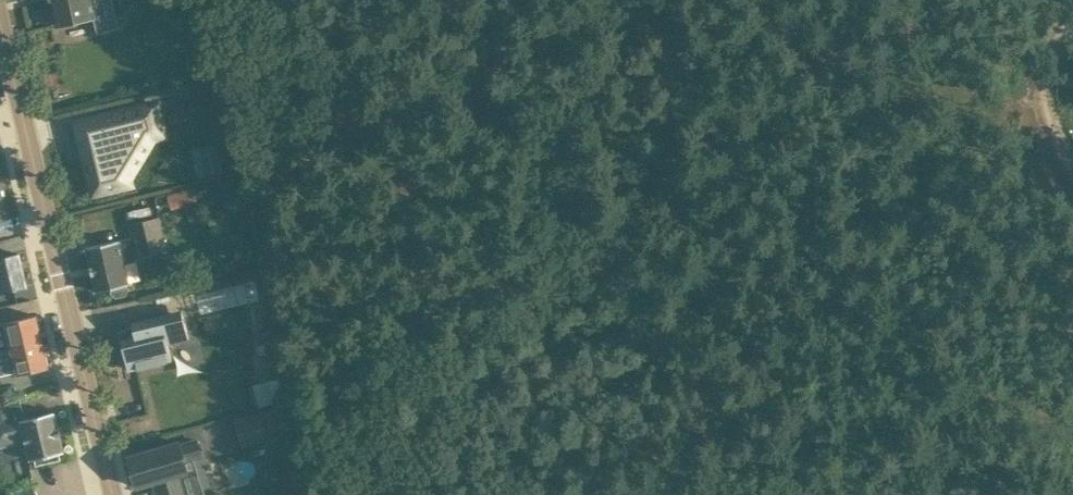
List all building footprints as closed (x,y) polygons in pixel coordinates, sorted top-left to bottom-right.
[(96,16),(95,15),(115,11),(113,0),(52,0),(57,25),(96,16)] [(210,84),(189,89),(194,106),(215,101),(210,84)] [(105,122),(79,128),(94,193),(131,184),(127,167),(138,164),(154,137),(164,135),(156,103),(103,116),(105,122)] [(223,170),(218,148),(201,153),(206,174),(223,170)] [(11,216),(4,185),(0,186),(0,219),(11,216)] [(168,191),(170,205),(197,201),(196,187),(168,191)] [(119,240),(88,247),(98,290),(111,287),(112,293),(117,297),(127,294),(129,289),(128,283),(129,283),(123,260),(167,250),(159,216),(130,223),(133,237),(119,240)] [(7,290),(28,285),(20,253),(0,258),(0,290),(2,289),(2,291),(7,290)] [(178,309),(128,322),(131,335),(117,339),(125,371),(168,361),(164,344),(185,339),(178,309)] [(43,340),(37,314),(16,319),(6,321),(0,323),(0,350),(43,340)] [(18,371),(18,374),(50,367),(43,340),(0,350),(0,375),(18,371)] [(273,378),(279,401),(288,399),(281,376),(273,378)] [(20,397),(2,405),(0,406),(0,448),(18,443),(16,439),(24,436),(31,459),(65,451),(55,411),(25,418),(20,397)] [(235,418),(244,446),(292,431),(283,403),(235,418)] [(190,471),(187,462),(203,457),(198,439),(182,443),(182,442),(129,456),(137,486),(154,481),(157,494),(188,494),(182,473),(190,471)]
